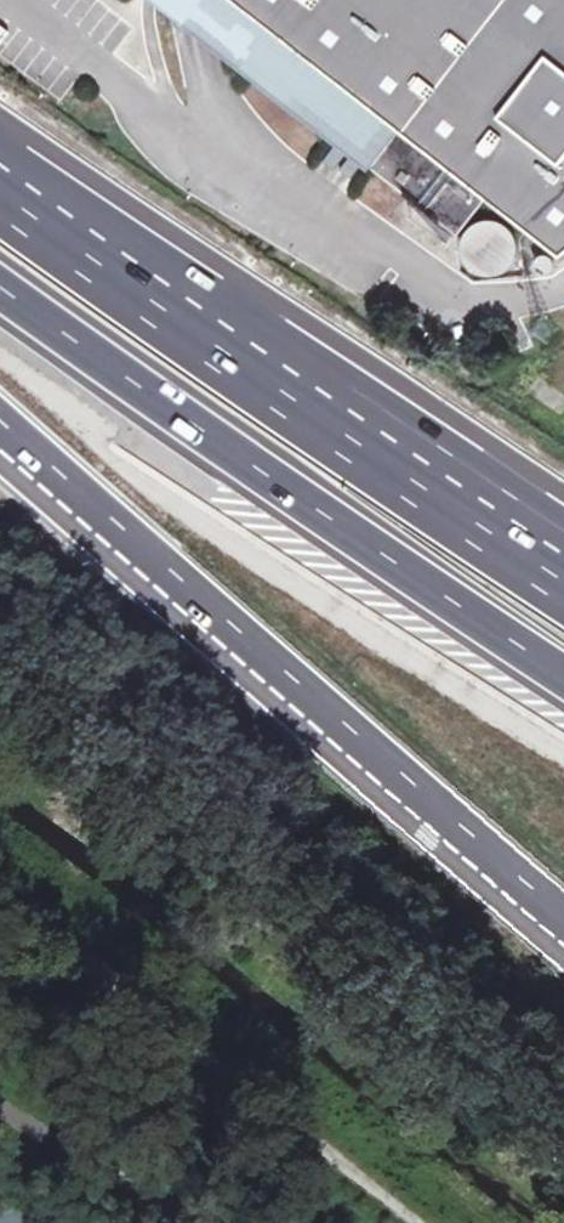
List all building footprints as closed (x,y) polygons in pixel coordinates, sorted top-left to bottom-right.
[(168,7),(218,1),(224,52),(337,140),(355,116),(390,143),(371,167),(457,238),(487,200),(563,256),(563,0),(159,0),(168,7)] [(218,1),(168,7),(224,52),(218,1)] [(355,116),(337,140),(371,167),(390,143),(355,116)]
